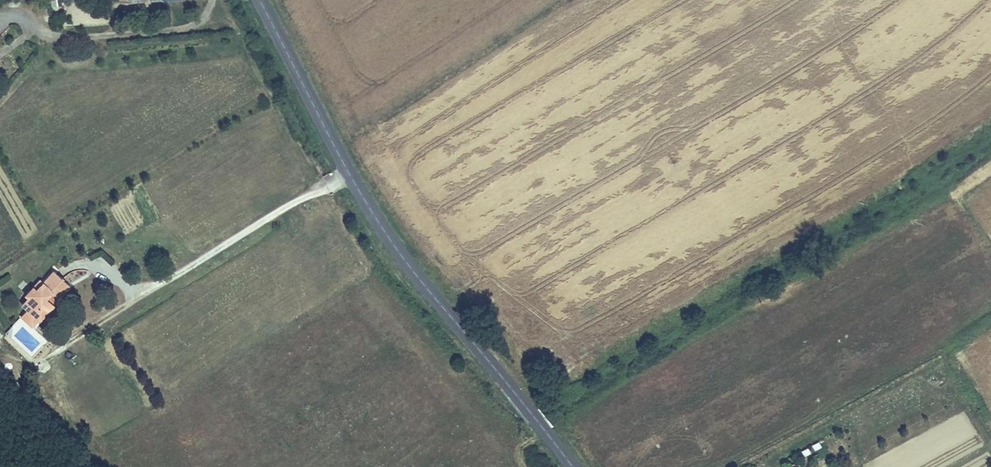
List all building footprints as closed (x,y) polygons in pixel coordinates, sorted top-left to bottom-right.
[(35,291),(32,289),(25,296),(28,298),(22,306),(34,317),(48,302),(45,299),(51,293),(57,299),(68,287),(53,273),(42,284),(35,291)] [(39,281),(32,289),(35,291),(42,284),(39,281)] [(48,302),(34,317),(40,322),(53,307),(48,302)]
